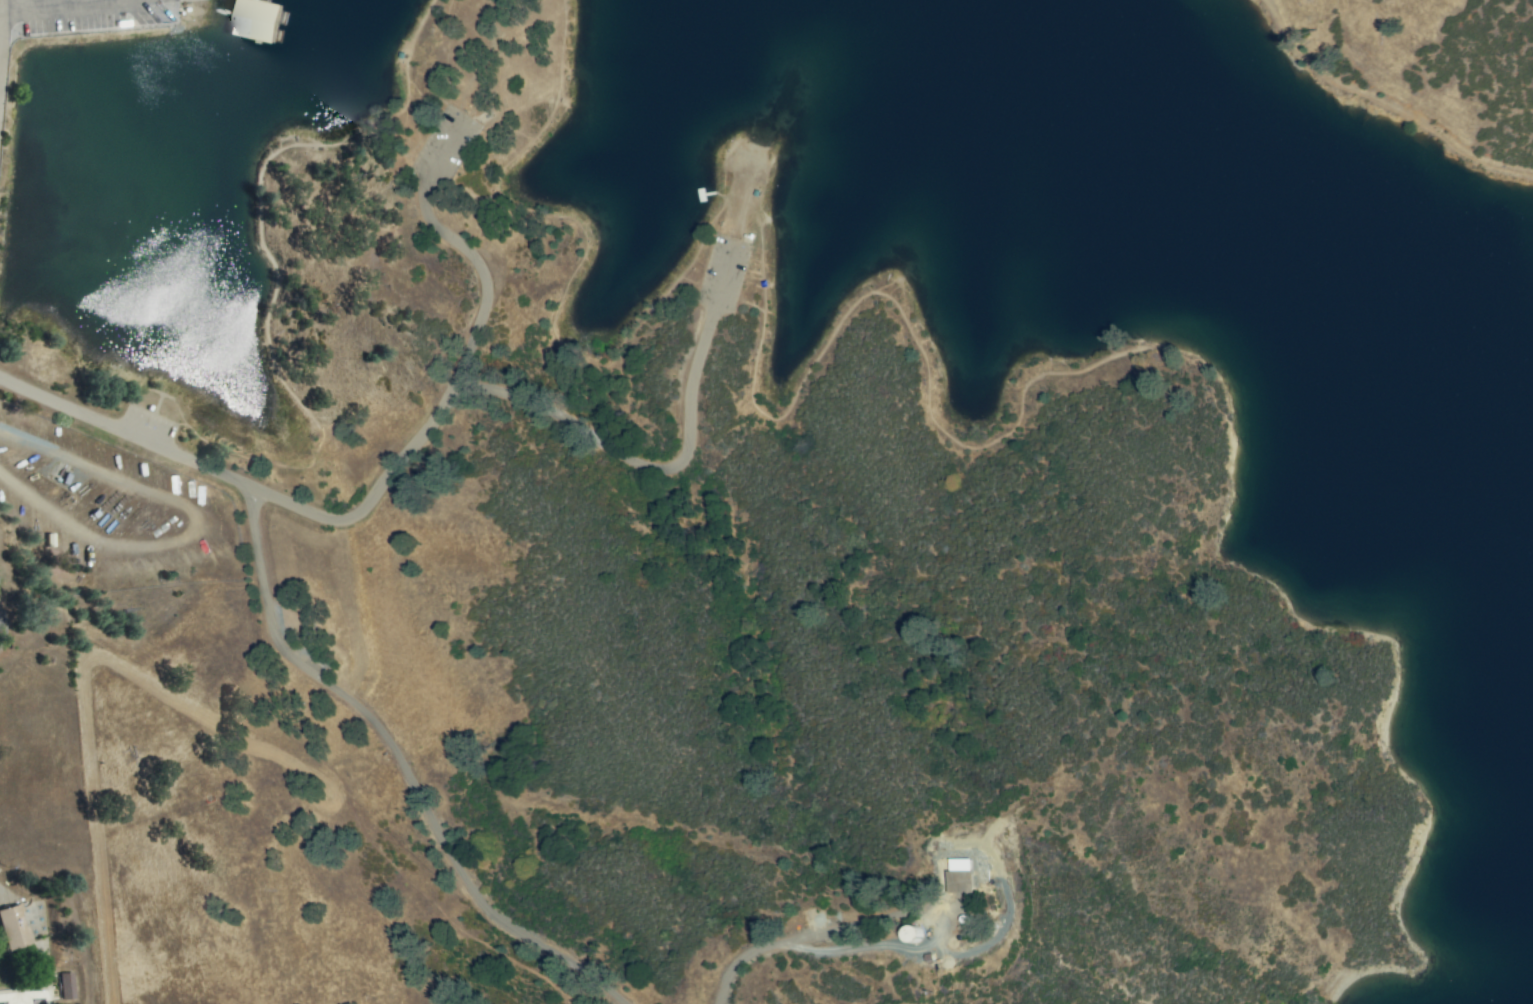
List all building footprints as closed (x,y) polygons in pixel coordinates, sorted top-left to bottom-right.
[(245,0),(225,0),(219,35),(262,44),(270,5),(245,0)] [(960,858),(937,859),(937,884),(951,883),(951,894),(960,893),(960,858)] [(8,951),(32,945),(24,905),(0,911),(0,916),(8,951)] [(62,1000),(76,1000),(75,974),(62,974),(62,1000)]
